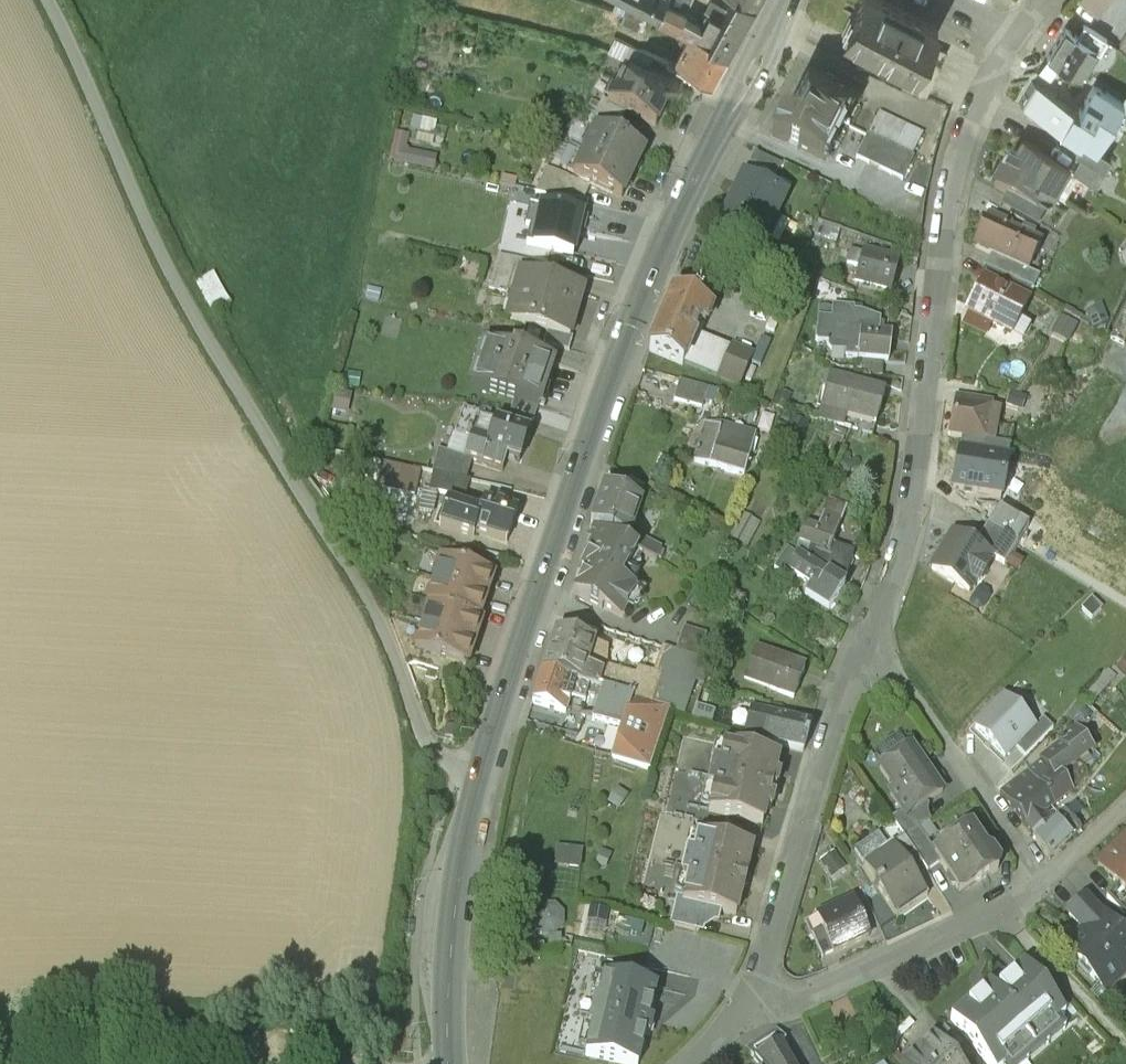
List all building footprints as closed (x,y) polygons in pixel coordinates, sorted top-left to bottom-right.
[(658,18),(667,1),(667,0),(621,0),(658,18)] [(708,43),(727,53),(753,6),(742,0),(731,0),(726,10),(720,21),(708,43)] [(884,0),(861,0),(853,16),(856,18),(848,35),(911,67),(912,68),(924,44),(928,46),(929,44),(937,28),(884,0)] [(1077,1),(1097,16),(1109,0),(1078,0),(1077,1)] [(671,3),(667,1),(658,18),(676,27),(690,34),(694,36),(700,26),(683,16),(685,10),(671,3)] [(726,10),(712,3),(707,14),(720,21),(726,10)] [(647,16),(628,6),(621,20),(640,30),(647,16)] [(1106,37),(1085,24),(1078,35),(1096,46),(1099,48),(1106,37)] [(1078,35),(1067,28),(1057,44),(1062,47),(1061,48),(1087,61),(1096,46),(1078,35)] [(694,36),(690,34),(674,63),(711,81),(727,53),(708,43),(694,36)] [(654,53),(629,42),(623,55),(629,58),(630,56),(648,65),(654,53)] [(928,46),(924,44),(912,68),(911,67),(901,87),(924,98),(947,53),(929,44),(928,46)] [(1087,61),(1061,48),(1054,59),(1058,61),(1081,71),(1087,61)] [(1047,55),(1037,71),(1048,78),(1058,61),(1054,59),(1047,55)] [(648,65),(630,56),(629,58),(619,80),(666,103),(678,79),(648,65)] [(1097,68),(1087,61),(1081,71),(1089,75),(1090,75),(1097,68)] [(862,90),(808,63),(789,101),(843,128),(862,90)] [(1071,103),(1031,79),(1018,100),(1059,125),(1071,103)] [(666,103),(619,80),(608,102),(607,104),(625,113),(655,127),(666,103)] [(1093,82),(1078,107),(1071,103),(1059,125),(1082,139),(1096,147),(1097,146),(1124,100),(1093,82)] [(625,113),(607,104),(608,102),(602,99),(595,113),(619,125),(625,113)] [(843,128),(789,101),(770,139),(824,166),(843,128)] [(619,125),(595,113),(589,126),(595,129),(596,128),(614,137),(619,125)] [(414,114),(409,139),(434,144),(439,119),(414,114)] [(614,137),(596,128),(595,129),(585,152),(632,174),(643,151),(614,137)] [(407,145),(410,133),(397,130),(389,157),(435,169),(439,154),(407,145)] [(1069,162),(1024,135),(1008,161),(1012,163),(1052,188),(1053,188),(1069,162)] [(914,162),(866,139),(855,162),(902,186),(914,162)] [(1111,154),(1097,146),(1096,147),(1082,139),(1075,150),(1103,167),(1111,154)] [(632,174),(585,152),(573,175),(621,198),(632,174)] [(1103,167),(1081,154),(1074,166),(1096,179),(1103,167)] [(1052,188),(1012,163),(995,191),(1018,205),(1035,215),(1036,214),(1052,188)] [(589,188),(565,176),(559,189),(583,200),(589,188)] [(722,223),(763,243),(784,199),(743,179),(722,223)] [(1035,215),(1018,205),(1011,217),(1036,232),(1043,219),(1036,214),(1035,215)] [(581,217),(530,206),(525,226),(530,227),(526,246),(572,256),(581,217)] [(1040,251),(1008,236),(1010,232),(990,222),(975,251),(996,261),(1027,277),(1040,251)] [(523,262),(498,256),(488,290),(514,297),(520,274),(523,262)] [(895,268),(861,258),(853,284),(888,293),(895,268)] [(1027,277),(996,261),(990,272),(1032,293),(1038,282),(1027,277)] [(1032,297),(984,271),(978,283),(985,287),(1025,309),(1032,297)] [(582,292),(520,274),(514,297),(523,299),(517,322),(547,331),(569,337),(582,292)] [(1025,309),(985,287),(972,311),(985,318),(983,323),(992,328),(1006,335),(1012,324),(1017,324),(1025,309)] [(704,312),(674,300),(674,299),(670,297),(664,311),(668,313),(650,352),(681,367),(699,327),(703,329),(710,314),(704,311),(704,312)] [(1114,332),(1125,338),(1125,306),(1114,332)] [(853,313),(832,311),(831,323),(817,321),(815,343),(818,346),(826,347),(825,351),(830,356),(844,358),(843,362),(855,363),(855,359),(883,363),(888,363),(891,337),(879,335),(880,324),(853,315),(853,313)] [(972,311),(962,328),(986,340),(992,328),(983,323),(985,318),(972,311)] [(1061,317),(1053,333),(1067,340),(1075,324),(1061,317)] [(569,337),(547,331),(543,345),(568,351),(572,338),(569,337)] [(513,355),(483,346),(470,387),(538,409),(553,364),(514,351),(513,355)] [(883,363),(855,359),(855,363),(854,374),(882,377),(883,363)] [(884,395),(830,379),(820,410),(846,418),(875,426),(884,395)] [(678,383),(675,404),(707,408),(710,386),(678,383)] [(1000,410),(956,403),(950,437),(1010,447),(1014,430),(997,427),(1000,410)] [(782,412),(774,410),(772,416),(780,420),(782,412)] [(527,434),(461,411),(446,454),(467,461),(502,473),(506,460),(517,464),(527,434)] [(875,426),(846,418),(842,430),(871,439),(875,426)] [(755,439),(720,429),(719,432),(704,428),(692,466),(744,480),(755,439)] [(446,454),(437,451),(433,473),(461,479),(467,461),(446,454)] [(461,479),(433,473),(429,490),(463,498),(467,480),(461,479)] [(641,506),(604,490),(590,530),(627,543),(634,537),(642,508),(641,506)] [(516,512),(484,502),(479,514),(444,503),(436,529),(471,540),(474,532),(506,542),(516,512)] [(830,502),(819,528),(807,524),(799,542),(837,556),(840,548),(834,546),(849,508),(830,502)] [(743,515),(735,540),(751,545),(759,520),(743,515)] [(1017,543),(987,525),(974,548),(990,558),(1004,566),(1017,543)] [(624,549),(595,533),(588,544),(591,546),(583,560),(587,563),(582,571),(588,574),(575,598),(602,613),(604,610),(623,621),(637,596),(631,593),(639,579),(626,572),(636,556),(624,549)] [(974,548),(953,535),(931,570),(969,593),(974,584),(978,586),(981,583),(984,579),(987,574),(988,570),(984,567),(990,558),(974,548)] [(662,553),(634,537),(627,543),(624,549),(636,556),(654,566),(662,553)] [(857,554),(840,548),(837,556),(799,542),(797,555),(799,557),(826,577),(828,574),(846,586),(857,554)] [(498,563),(471,553),(467,565),(493,575),(498,563)] [(467,565),(442,556),(433,579),(485,598),(493,575),(467,565)] [(826,577),(799,557),(796,560),(796,561),(790,568),(795,572),(812,585),(805,593),(831,608),(846,586),(828,574),(826,577)] [(796,561),(782,558),(776,568),(792,577),(795,572),(790,568),(796,561)] [(431,603),(478,620),(485,598),(433,579),(425,601),(431,603)] [(423,624),(475,644),(483,622),(478,620),(431,603),(423,624)] [(466,671),(475,644),(423,624),(413,652),(466,671)] [(708,638),(685,631),(676,655),(699,663),(700,663),(708,638)] [(594,646),(556,633),(552,645),(551,644),(548,652),(549,653),(542,673),(575,684),(603,694),(669,714),(679,717),(688,696),(657,685),(638,678),(636,684),(601,672),(600,674),(586,669),(594,646)] [(805,668),(756,650),(745,678),(794,697),(805,668)] [(676,655),(668,653),(657,685),(688,696),(699,663),(676,655)] [(575,684),(542,673),(533,704),(565,715),(572,691),(575,684)] [(603,694),(575,684),(572,691),(587,696),(587,698),(600,703),(603,694)] [(669,714),(603,694),(600,703),(594,723),(621,732),(611,761),(650,773),(669,714)] [(1082,697),(1069,712),(1085,725),(1098,710),(1082,697)] [(1004,698),(976,727),(1005,755),(1033,726),(1004,698)] [(811,725),(753,709),(746,734),(805,750),(811,725)] [(1061,746),(1030,769),(1054,802),(1071,789),(1087,771),(1074,759),(1089,748),(1075,730),(1059,742),(1061,746)] [(725,744),(683,735),(665,811),(696,818),(730,826),(732,816),(709,811),(714,789),(708,788),(714,763),(720,765),(725,744)] [(771,743),(749,739),(746,750),(768,755),(771,743)] [(746,750),(725,744),(720,765),(714,763),(708,788),(714,789),(709,811),(732,816),(764,823),(767,808),(771,809),(775,795),(770,794),(772,785),(777,787),(780,773),(776,772),(779,757),(768,755),(746,750)] [(912,745),(880,766),(896,789),(890,793),(902,810),(906,816),(918,808),(943,791),(912,745)] [(1030,769),(1000,790),(1032,833),(1047,822),(1040,812),(1054,802),(1030,769)] [(918,808),(906,816),(902,810),(891,817),(904,836),(905,838),(919,828),(928,822),(918,808)] [(1047,822),(1032,833),(1048,856),(1080,826),(1069,814),(1064,809),(1047,822)] [(665,811),(662,810),(643,890),(677,898),(677,896),(684,898),(688,880),(681,878),(687,854),(694,856),(699,834),(692,832),(696,818),(665,811)] [(935,852),(919,828),(905,838),(919,859),(927,870),(939,862),(933,853),(935,852)] [(935,852),(933,853),(939,862),(940,864),(958,891),(975,880),(980,881),(997,869),(999,862),(991,851),(985,850),(970,828),(935,852)] [(753,847),(699,834),(694,856),(687,854),(681,878),(688,880),(684,898),(683,900),(720,909),(737,913),(738,908),(740,909),(742,900),(740,900),(743,889),(745,889),(749,872),(747,872),(750,861),(752,862),(754,852),(752,851),(753,847)] [(905,838),(904,836),(894,843),(908,867),(919,859),(905,838)] [(1098,864),(1118,885),(1125,894),(1125,837),(1098,864)] [(894,843),(864,863),(878,883),(876,885),(896,914),(926,894),(908,867),(894,843)] [(556,848),(555,867),(582,868),(582,849),(556,848)] [(844,868),(833,852),(820,860),(832,876),(844,868)] [(1118,885),(1107,895),(1125,915),(1125,913),(1125,894),(1118,885)] [(684,898),(677,896),(677,898),(670,923),(699,930),(703,913),(718,917),(720,909),(683,900),(684,898)] [(824,926),(834,949),(869,933),(853,897),(818,913),(824,926)] [(1085,897),(1069,912),(1082,926),(1081,931),(1065,947),(1081,963),(1078,966),(1088,976),(1090,973),(1106,990),(1125,971),(1125,937),(1117,928),(1116,929),(1101,912),(1100,913),(1085,897)] [(564,904),(535,904),(535,932),(563,933),(564,904)] [(1051,935),(1042,925),(1038,929),(1047,939),(1051,935)] [(823,954),(834,949),(824,926),(813,931),(823,954)] [(990,982),(951,1015),(992,1063),(1003,1063),(1066,1011),(1024,962),(995,987),(990,982)] [(586,1051),(638,1063),(645,1032),(649,1033),(652,1019),(649,1018),(656,987),(604,974),(598,999),(595,998),(588,1026),(591,1027),(586,1051)] [(747,1048),(762,1063),(792,1063),(778,1041),(786,1038),(777,1028),(747,1048)] [(932,1036),(900,1063),(901,1063),(956,1063),(932,1036)]
